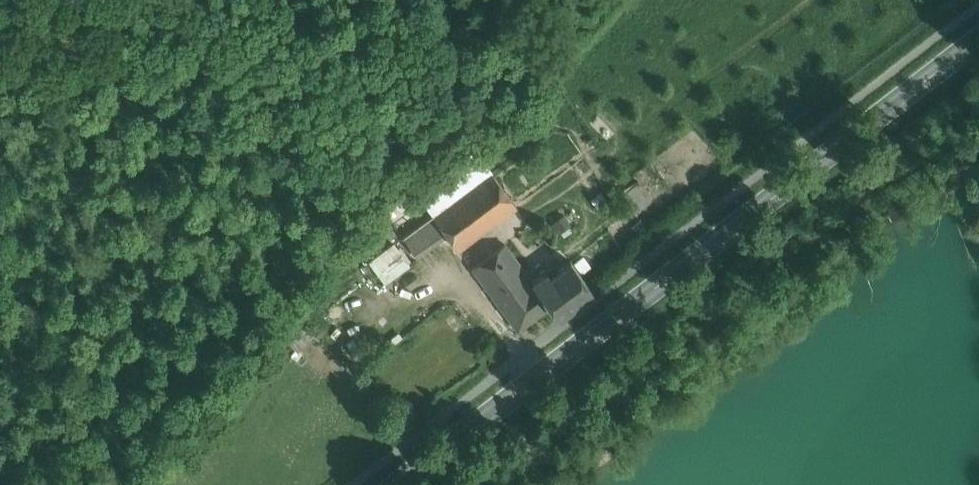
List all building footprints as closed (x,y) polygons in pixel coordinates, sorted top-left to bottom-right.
[(415,191),(433,214),(491,171),(474,147),(415,191)] [(491,171),(433,214),(447,234),(458,248),(516,205),(491,171)] [(433,214),(415,191),(386,212),(403,236),(433,214)] [(602,193),(592,200),(598,208),(608,200),(602,193)] [(433,214),(403,236),(418,256),(447,234),(433,214)] [(408,263),(394,243),(370,261),(384,280),(408,263)] [(532,280),(505,243),(472,267),(518,329),(551,305),(532,280)] [(570,259),(556,270),(552,264),(532,280),(551,305),(559,316),(593,290),(570,259)]
